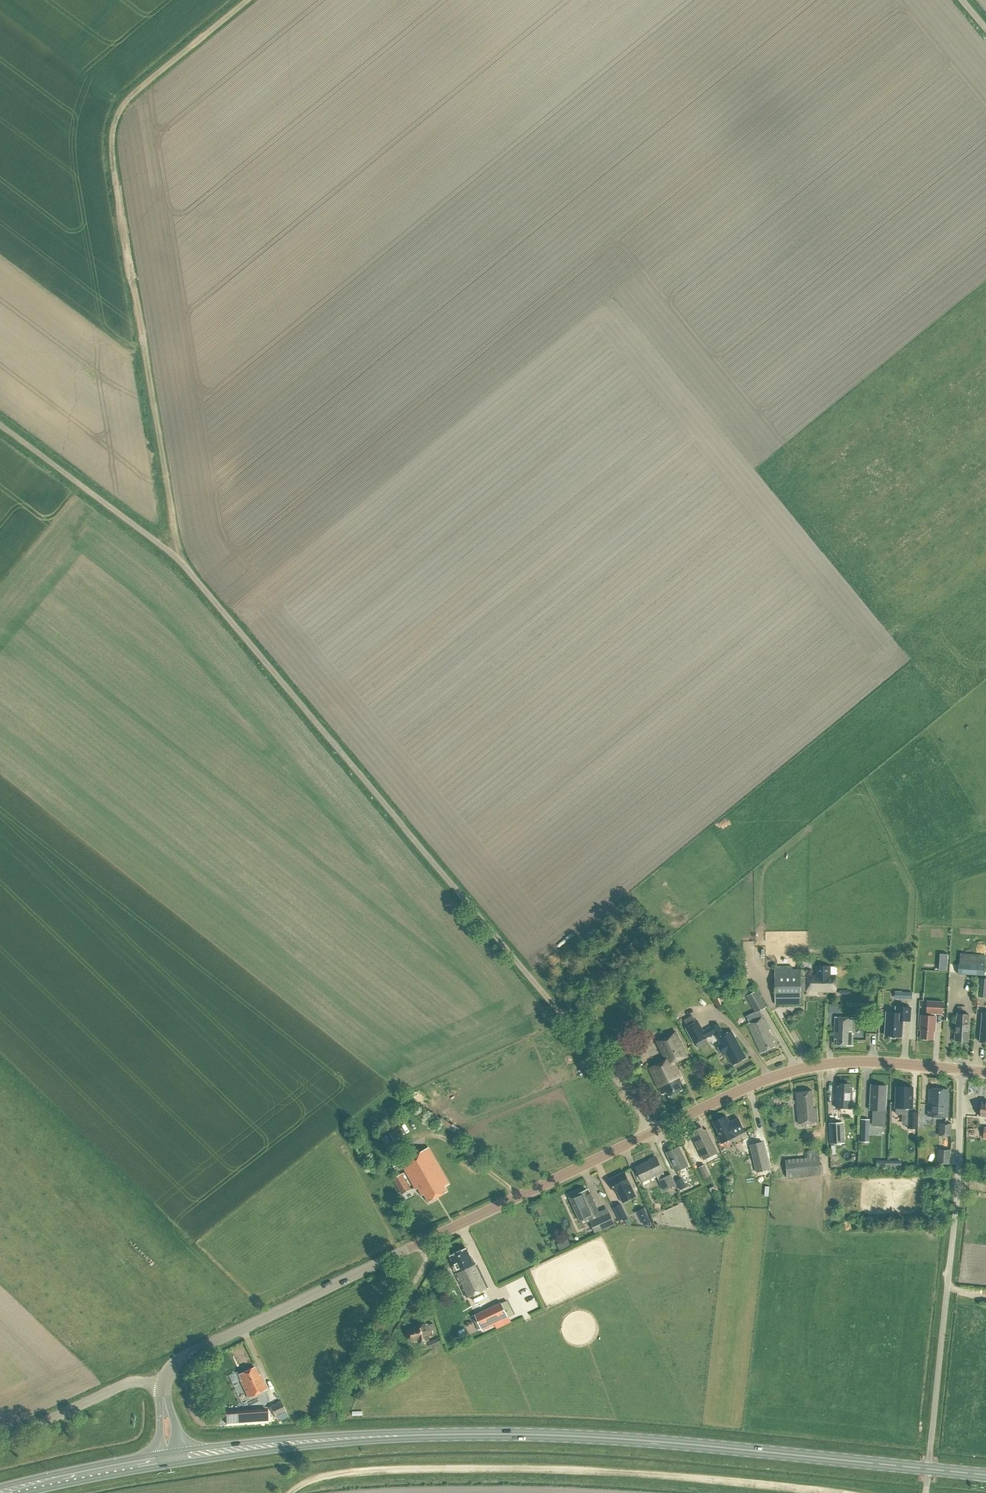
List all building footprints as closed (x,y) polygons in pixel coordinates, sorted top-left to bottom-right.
[(773,1005),(799,1005),(799,970),(806,970),(806,959),(797,959),(797,966),(773,966),(773,1005)] [(959,964),(958,974),(984,975),(985,965),(959,964)] [(807,976),(807,994),(817,994),(817,991),(834,992),(835,977),(807,976)] [(766,1007),(757,991),(747,996),(756,1012),(766,1007)] [(927,1013),(943,1014),(944,1001),(943,1001),(943,995),(931,994),(931,1000),(927,1000),(927,1013)] [(903,1021),(910,1021),(911,1008),(896,1007),(896,1013),(886,1012),(885,1036),(902,1037),(903,1021)] [(955,1041),(969,1041),(970,1024),(969,1024),(970,1013),(958,1013),(957,1023),(956,1023),(955,1041)] [(747,1024),(760,1053),(775,1046),(773,1041),(775,1040),(772,1034),(771,1035),(769,1030),(770,1029),(764,1016),(747,1024)] [(920,1030),(920,1039),(933,1039),(934,1031),(935,1031),(935,1017),(921,1016),(920,1030)] [(836,1045),(852,1046),(852,1035),(851,1035),(852,1019),(834,1018),(834,1029),(837,1029),(837,1036),(834,1035),(834,1039),(837,1039),(836,1045)] [(726,1053),(733,1065),(746,1058),(731,1031),(724,1035),(717,1023),(703,1031),(698,1021),(685,1028),(694,1044),(715,1033),(720,1043),(717,1045),(721,1052),(722,1051),(724,1055),(726,1053)] [(662,1094),(667,1092),(669,1097),(683,1090),(681,1085),(682,1084),(679,1078),(681,1077),(675,1063),(688,1057),(676,1032),(660,1040),(663,1047),(664,1047),(670,1059),(649,1068),(662,1094)] [(837,1086),(836,1109),(851,1109),(852,1087),(850,1087),(850,1084),(840,1084),(840,1086),(837,1086)] [(871,1085),(870,1110),(874,1110),(876,1110),(876,1114),(874,1114),(874,1113),(873,1125),(885,1125),(887,1086),(871,1085)] [(895,1108),(896,1108),(896,1114),(908,1114),(907,1128),(917,1128),(918,1112),(912,1112),(912,1108),(913,1087),(896,1086),(895,1108)] [(945,1089),(930,1089),(928,1117),(947,1118),(949,1094),(945,1094),(945,1089)] [(796,1092),(799,1124),(818,1122),(817,1109),(814,1109),(813,1091),(796,1092)] [(736,1136),(745,1132),(738,1118),(729,1122),(726,1116),(714,1122),(720,1135),(718,1136),(721,1143),(736,1136)] [(843,1118),(830,1119),(831,1140),(844,1139),(843,1118)] [(860,1141),(869,1142),(870,1119),(860,1119),(860,1141)] [(457,1123),(451,1127),(457,1136),(463,1132),(457,1123)] [(942,1123),(942,1135),(951,1135),(951,1123),(942,1123)] [(389,1133),(395,1142),(406,1136),(399,1126),(389,1133)] [(707,1130),(704,1132),(703,1128),(694,1132),(695,1136),(693,1137),(704,1160),(718,1154),(707,1130)] [(757,1172),(769,1169),(763,1142),(750,1145),(757,1172)] [(679,1146),(666,1153),(676,1172),(689,1166),(679,1146)] [(422,1196),(424,1195),(428,1203),(448,1191),(445,1186),(449,1184),(429,1148),(401,1163),(416,1189),(417,1188),(422,1196)] [(938,1163),(949,1164),(950,1150),(938,1149),(938,1163)] [(785,1159),(786,1177),(821,1174),(819,1156),(785,1159)] [(643,1181),(657,1175),(664,1191),(676,1185),(671,1174),(666,1177),(656,1157),(650,1160),(650,1161),(637,1168),(643,1181)] [(711,1178),(705,1165),(699,1168),(706,1181),(711,1178)] [(623,1202),(636,1196),(624,1172),(609,1179),(615,1192),(617,1191),(623,1202)] [(402,1173),(392,1178),(402,1194),(412,1189),(402,1173)] [(682,1177),(675,1180),(680,1190),(687,1186),(682,1177)] [(581,1220),(591,1216),(592,1220),(590,1221),(595,1233),(614,1224),(609,1213),(600,1217),(598,1213),(600,1212),(592,1193),(590,1194),(588,1190),(570,1198),(571,1198),(581,1220)] [(621,1204),(614,1207),(620,1220),(627,1217),(621,1204)] [(475,1266),(466,1248),(451,1256),(459,1273),(456,1275),(467,1298),(489,1288),(477,1264),(475,1266)] [(475,1315),(482,1331),(509,1318),(501,1302),(475,1315)] [(415,1328),(409,1330),(412,1341),(419,1339),(420,1342),(429,1340),(427,1332),(435,1331),(433,1324),(426,1326),(425,1324),(415,1327),(415,1328)] [(439,1336),(427,1341),(430,1348),(442,1343),(439,1336)] [(259,1373),(257,1374),(254,1366),(238,1374),(241,1379),(240,1379),(249,1398),(266,1390),(259,1373)] [(280,1400),(269,1405),(274,1417),(286,1412),(280,1400)] [(255,1408),(229,1411),(230,1421),(255,1419),(255,1408)]
